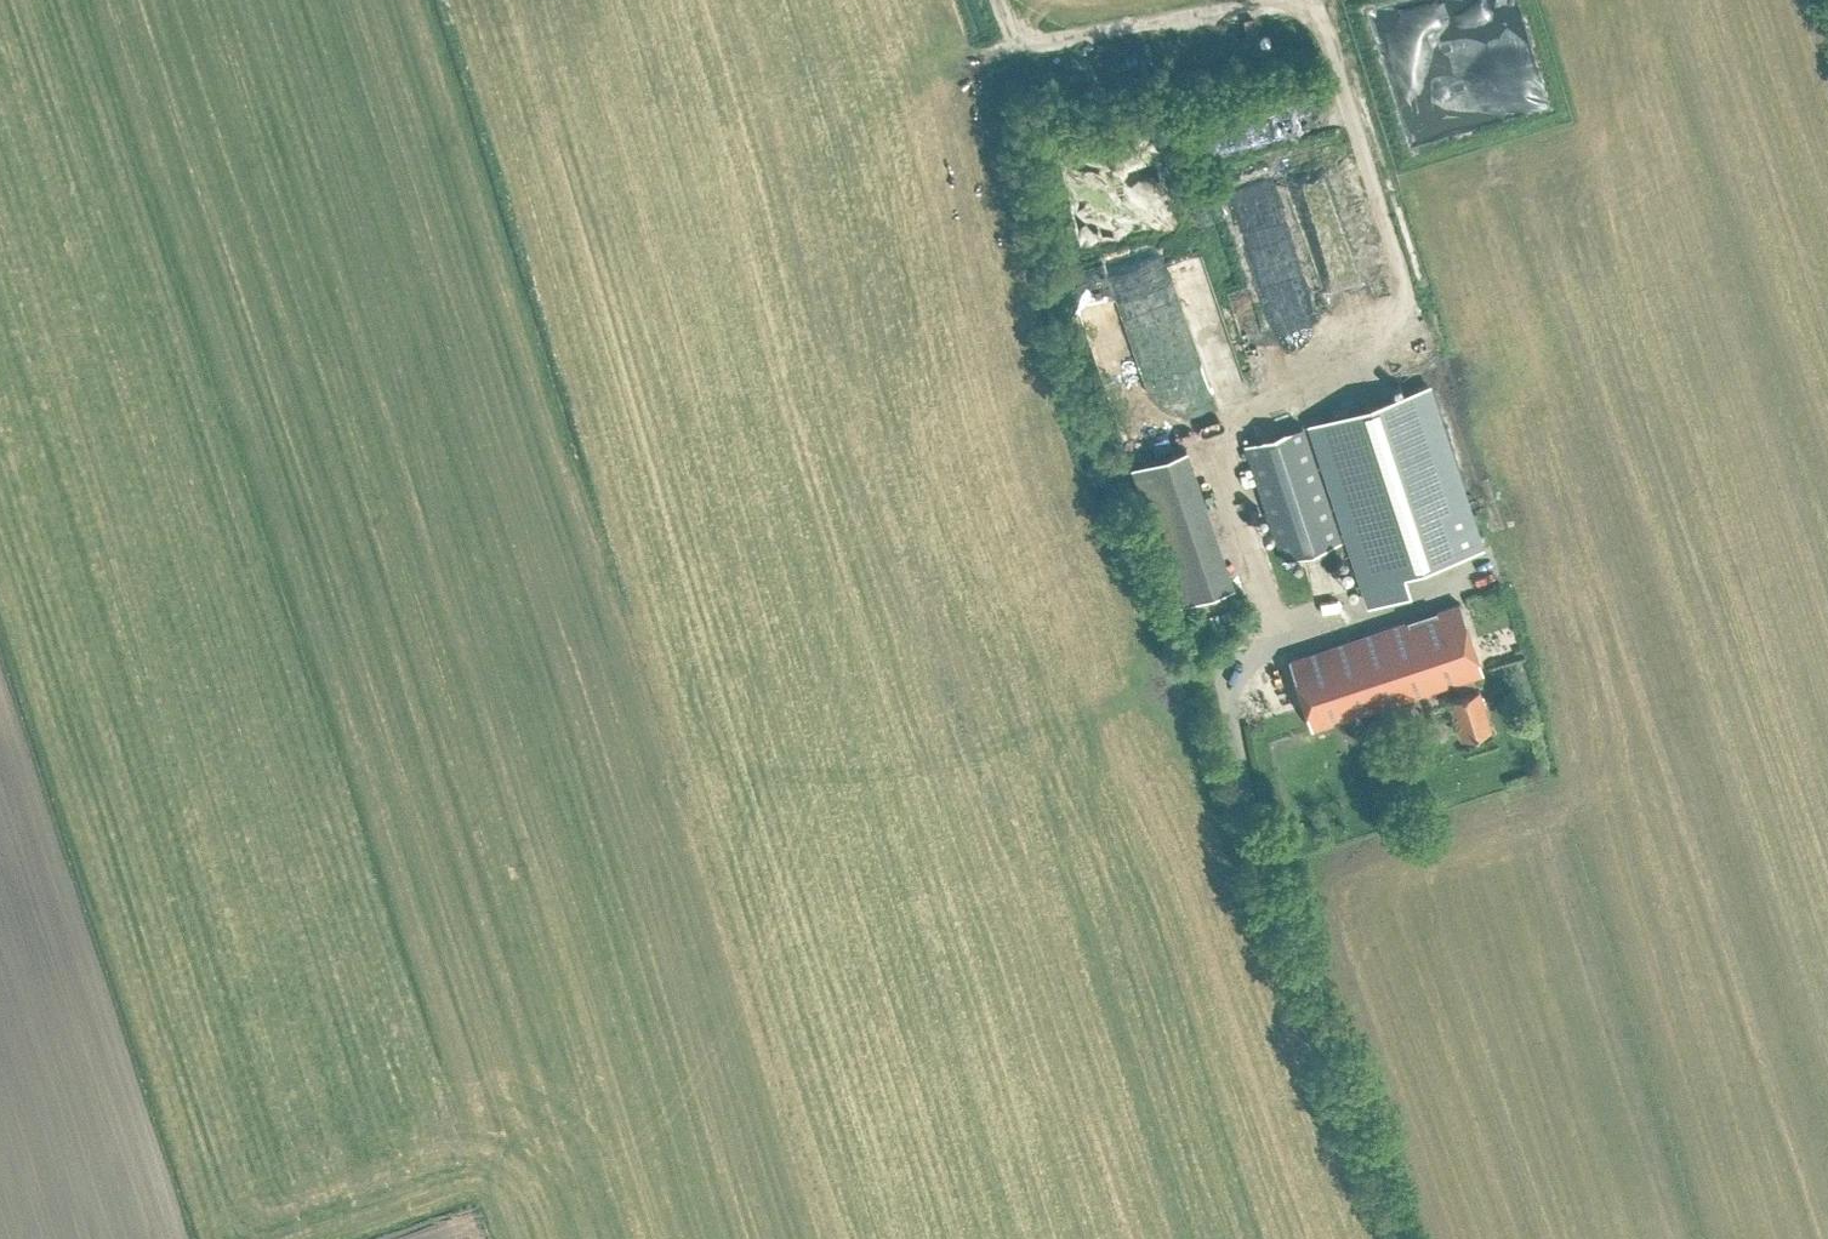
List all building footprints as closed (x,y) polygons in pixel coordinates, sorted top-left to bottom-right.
[(1473,78),(1481,103),(1492,99),(1484,75),(1473,78)] [(1274,284),(1307,278),(1298,233),(1287,235),(1276,173),(1248,178),(1259,237),(1265,235),(1274,284)] [(1244,360),(1211,241),(1178,250),(1192,303),(1205,299),(1224,365),(1244,360)] [(1481,545),(1427,382),(1306,422),(1366,604),(1410,589),(1403,570),(1481,545)] [(1284,558),(1342,539),(1305,422),(1246,441),(1284,558)] [(1190,588),(1233,576),(1195,436),(1152,448),(1190,588)] [(1458,600),(1286,657),(1309,727),(1453,680),(1457,692),(1447,695),(1460,734),(1490,725),(1477,686),(1475,686),(1471,673),(1481,670),(1458,600)]
